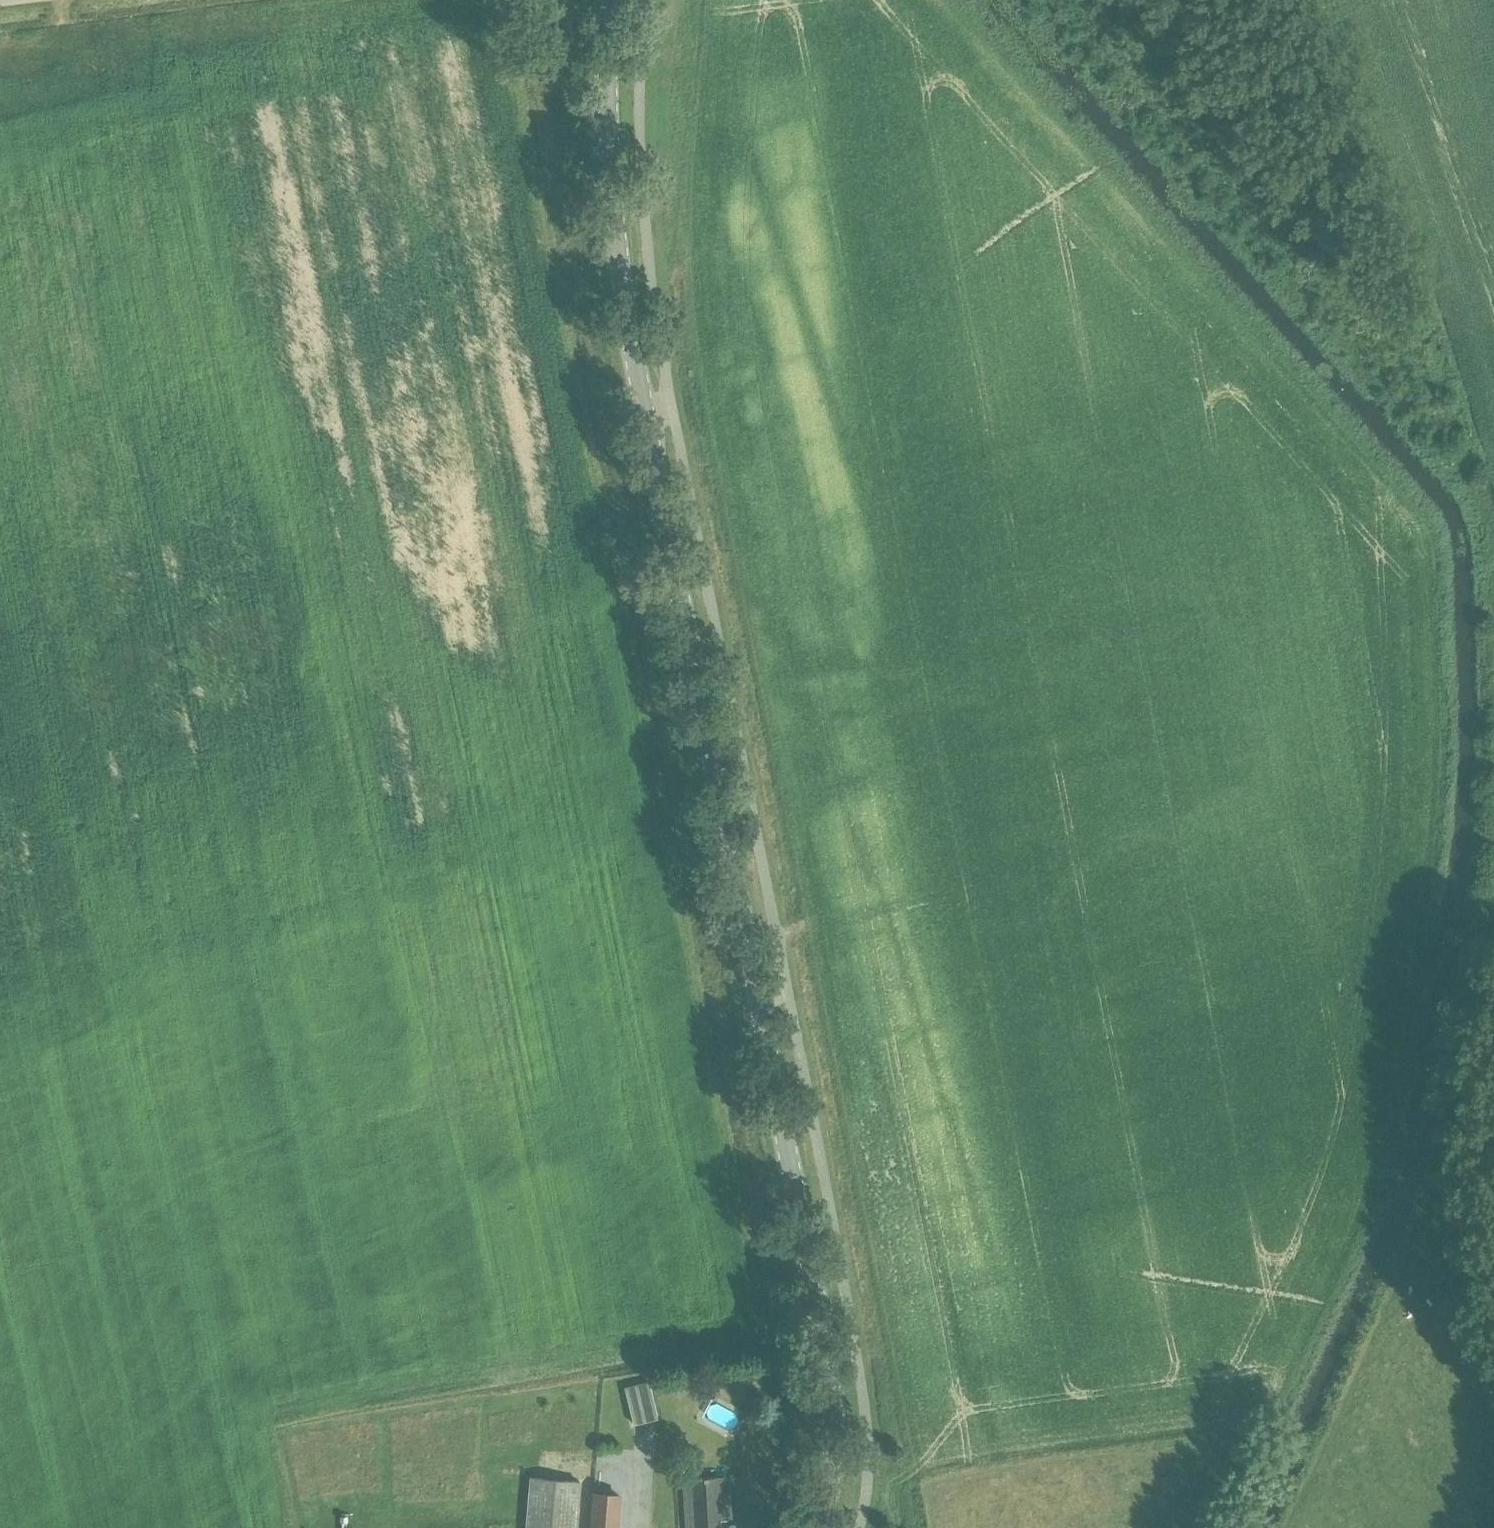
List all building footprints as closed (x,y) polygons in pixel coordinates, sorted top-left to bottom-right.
[(648,1380),(625,1386),(635,1424),(658,1418),(648,1380)] [(685,1527),(718,1527),(715,1476),(681,1478),(685,1527)] [(577,1483),(530,1479),(526,1527),(574,1527),(577,1483)] [(619,1496),(594,1494),(591,1527),(616,1527),(619,1496)]
